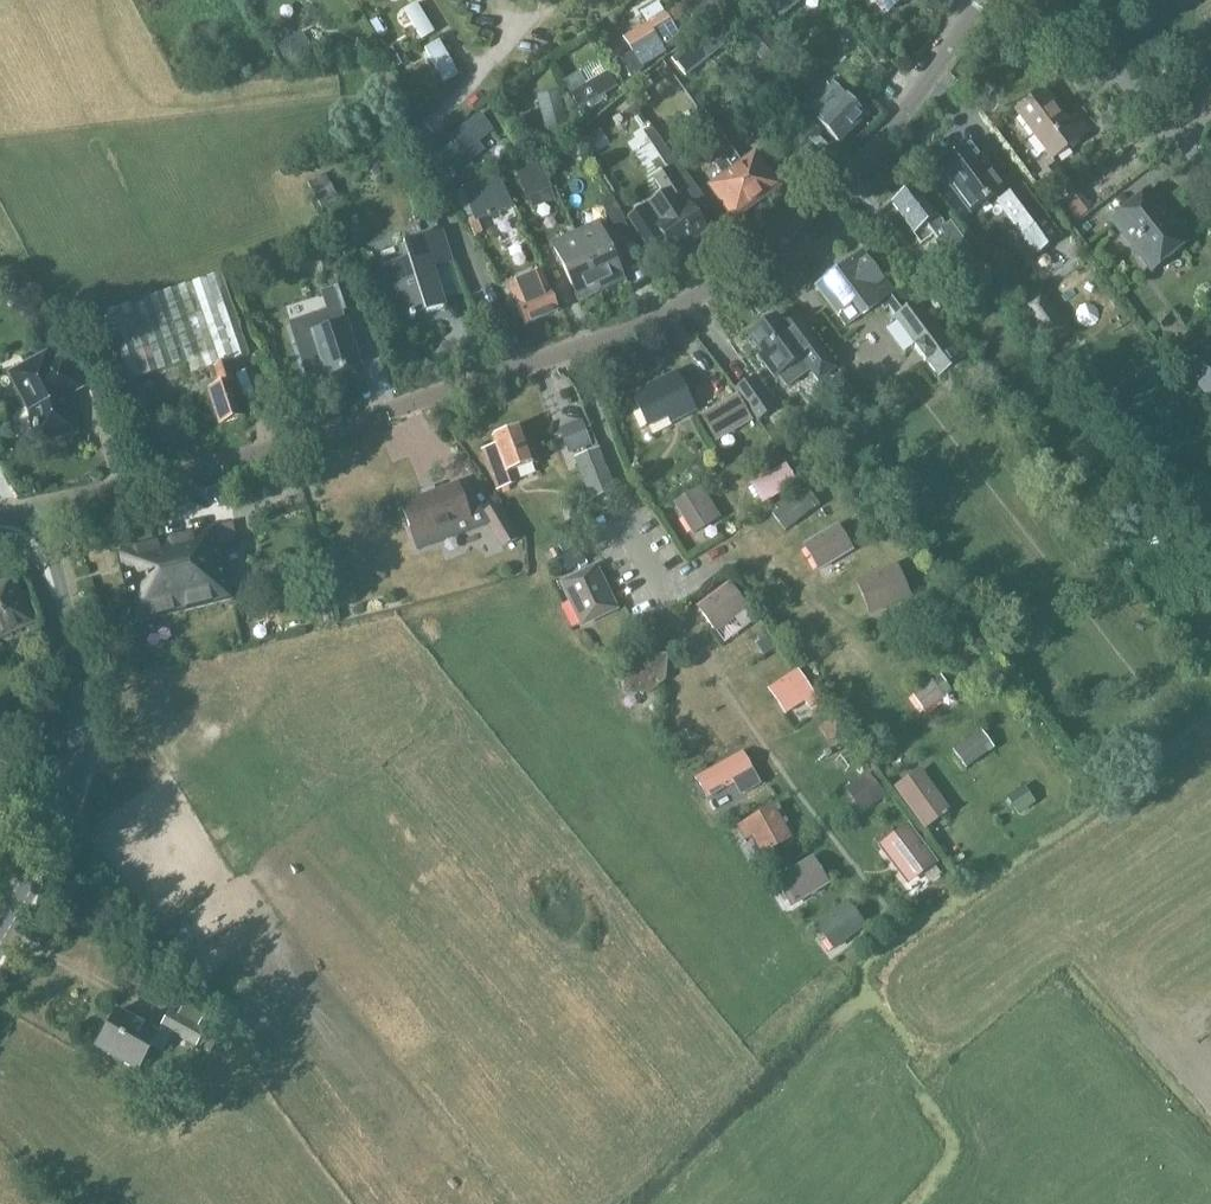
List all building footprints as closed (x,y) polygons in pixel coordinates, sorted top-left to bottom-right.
[(681,2),(696,24),(729,1),(728,0),(685,0),(681,2)] [(779,18),(800,0),(764,0),(779,18)] [(888,12),(902,0),(878,0),(888,12)] [(738,38),(766,66),(782,50),(735,2),(720,17),(739,36),(738,38)] [(640,13),(647,25),(665,15),(658,3),(640,13)] [(416,4),(403,11),(421,41),(434,34),(416,4)] [(664,52),(682,42),(666,14),(665,15),(647,25),(623,39),(632,55),(620,62),(630,79),(644,70),(643,67),(665,54),(664,52)] [(717,25),(672,62),(685,79),(731,42),(717,25)] [(302,35),(277,49),(287,66),(311,52),(302,35)] [(439,41),(424,50),(445,85),(459,76),(439,41)] [(609,42),(603,46),(613,63),(619,60),(609,42)] [(398,44),(391,48),(392,49),(397,58),(404,53),(398,44)] [(392,49),(387,52),(396,68),(401,65),(397,59),(397,58),(392,49)] [(405,55),(397,59),(401,65),(402,67),(409,63),(405,55)] [(879,69),(865,82),(872,90),(886,77),(879,69)] [(579,73),(563,83),(579,110),(617,87),(609,72),(586,86),(579,73)] [(637,83),(643,91),(652,84),(646,76),(637,83)] [(637,83),(624,93),(637,110),(639,108),(643,105),(648,102),(650,100),(643,91),(637,83)] [(832,84),(805,110),(840,144),(865,118),(832,84)] [(1016,112),(1052,160),(1088,133),(1077,117),(1069,123),(1045,91),(1016,112)] [(536,98),(547,139),(570,133),(559,92),(536,98)] [(699,113),(694,117),(684,124),(693,137),(695,136),(723,175),(709,186),(734,220),(742,214),(757,203),(777,189),(780,187),(755,152),(740,162),(724,141),(703,111),(699,113)] [(493,133),(480,116),(451,138),(469,162),(485,150),(480,144),(493,133)] [(650,141),(658,154),(666,148),(657,136),(650,141)] [(535,143),(525,147),(529,157),(540,153),(535,143)] [(996,198),(994,199),(1021,236),(1044,219),(1021,187),(1006,197),(990,175),(992,173),(981,158),(978,159),(968,146),(966,147),(949,160),(937,169),(970,214),(994,196),(996,198)] [(666,148),(658,154),(667,167),(676,161),(666,148)] [(514,170),(527,200),(528,200),(548,191),(552,189),(539,159),(514,170)] [(667,167),(668,170),(689,207),(696,202),(702,197),(676,161),(667,167)] [(472,165),(461,173),(468,182),(479,174),(472,165)] [(1039,178),(1057,203),(1074,191),(1056,166),(1039,178)] [(689,207),(668,170),(658,177),(654,180),(663,194),(645,205),(648,209),(630,221),(648,249),(663,239),(673,253),(706,232),(689,207)] [(306,184),(322,210),(339,200),(323,174),(306,184)] [(464,190),(474,216),(477,223),(513,208),(499,177),(464,190)] [(915,187),(892,204),(915,234),(926,226),(933,236),(937,242),(935,244),(951,267),(972,252),(957,231),(956,230),(950,222),(945,226),(915,187)] [(1080,187),(1074,191),(1057,203),(1072,225),(1095,208),(1093,205),(1080,187)] [(1109,222),(1149,273),(1189,241),(1159,203),(1149,190),(1109,222)] [(548,191),(528,200),(533,210),(553,202),(548,191)] [(609,198),(598,204),(613,228),(623,222),(609,198)] [(473,217),(463,220),(471,239),(481,236),(473,217)] [(1044,219),(1021,236),(1035,254),(1058,237),(1044,219)] [(553,246),(578,300),(601,289),(623,279),(622,276),(598,225),(576,236),(553,246)] [(933,236),(926,226),(915,234),(922,244),(933,236)] [(380,269),(386,289),(397,322),(444,308),(441,300),(432,270),(450,264),(440,232),(403,244),(408,260),(380,269)] [(633,243),(622,248),(626,257),(637,252),(633,243)] [(984,267),(972,252),(951,267),(963,283),(973,275),(976,279),(984,274),(987,271),(984,267)] [(828,305),(837,317),(841,322),(846,324),(850,323),(877,303),(879,306),(884,312),(888,308),(895,318),(902,313),(891,297),(894,295),(863,254),(817,288),(828,305)] [(432,270),(441,300),(460,295),(450,264),(432,270)] [(541,273),(508,286),(525,325),(557,312),(541,273)] [(976,279),(974,281),(985,296),(995,288),(984,274),(976,279)] [(221,275),(106,314),(128,382),(135,379),(173,367),(186,363),(190,375),(212,368),(228,363),(238,359),(248,356),(221,275)] [(327,280),(330,289),(345,285),(342,275),(327,280)] [(330,289),(327,290),(335,316),(341,314),(348,312),(355,309),(347,284),(345,285),(330,289)] [(943,307),(929,289),(921,296),(935,314),(943,307)] [(327,312),(289,324),(307,380),(326,374),(327,378),(355,369),(358,368),(344,324),(341,314),(335,316),(327,290),(320,292),(327,312)] [(1119,294),(1110,300),(1116,308),(1125,301),(1119,294)] [(1022,308),(1032,321),(1050,308),(1040,296),(1022,308)] [(937,378),(945,372),(956,387),(972,375),(961,360),(917,302),(902,313),(895,318),(895,319),(898,323),(915,346),(914,347),(937,378)] [(1050,308),(1032,321),(1051,348),(1069,335),(1050,308)] [(817,384),(837,370),(797,316),(788,323),(779,311),(744,337),(764,364),(762,365),(773,380),(777,377),(786,389),(809,372),(817,384)] [(78,329),(97,375),(112,368),(93,323),(78,329)] [(915,346),(898,323),(886,332),(903,355),(914,347),(915,346)] [(1208,401),(1210,399),(1210,354),(1209,351),(1184,371),(1208,401)] [(73,391),(80,388),(64,358),(50,365),(45,356),(10,375),(30,411),(36,440),(74,432),(67,395),(73,391)] [(218,387),(207,390),(219,425),(243,417),(231,382),(234,381),(228,363),(212,368),(218,387)] [(633,396),(649,428),(666,420),(669,426),(673,424),(694,414),(675,375),(633,396)] [(735,390),(767,436),(772,443),(788,431),(752,378),(735,390)] [(120,391),(109,395),(113,403),(116,402),(123,399),(120,391)] [(701,417),(715,443),(752,421),(738,396),(701,417)] [(116,402),(123,420),(134,416),(127,398),(123,399),(116,402)] [(580,422),(562,429),(571,452),(589,445),(580,422)] [(500,453),(482,462),(499,496),(518,486),(519,488),(551,472),(526,426),(495,442),(500,453)] [(783,442),(776,447),(788,464),(795,460),(783,442)] [(578,470),(589,500),(614,490),(599,450),(595,452),(574,460),(578,470)] [(696,460),(687,470),(696,478),(705,468),(696,460)] [(750,484),(763,506),(796,485),(784,464),(750,484)] [(422,497),(401,505),(418,551),(487,525),(481,515),(484,514),(482,508),(467,514),(457,485),(422,497)] [(771,515),(785,533),(820,506),(804,485),(774,507),(777,511),(771,515)] [(672,504),(692,536),(721,518),(701,486),(672,504)] [(487,525),(502,550),(518,540),(498,505),(490,510),(484,514),(481,515),(487,525)] [(121,569),(135,625),(233,601),(219,546),(236,542),(232,524),(164,541),(160,542),(117,552),(121,569)] [(802,545),(817,571),(852,550),(837,524),(802,545)] [(1134,527),(1124,534),(1132,547),(1143,540),(1134,527)] [(576,550),(560,560),(567,572),(584,561),(576,550)] [(251,570),(255,588),(278,582),(282,581),(278,564),(251,570)] [(558,583),(581,630),(619,611),(605,583),(605,582),(602,576),(596,564),(558,583)] [(854,582),(869,617),(911,598),(896,564),(854,582)] [(33,624),(12,578),(0,583),(0,639),(33,624)] [(730,588),(730,586),(727,583),(697,605),(713,629),(744,608),(737,598),(743,594),(736,584),(730,588)] [(766,637),(755,644),(763,656),(774,649),(766,637)] [(626,668),(624,692),(648,694),(664,681),(667,655),(643,654),(626,668)] [(809,710),(818,703),(796,670),(767,690),(784,716),(804,703),(809,710)] [(944,699),(952,693),(940,677),(932,682),(932,681),(911,696),(925,714),(945,700),(944,699)] [(818,728),(829,744),(841,737),(840,736),(844,733),(837,723),(834,726),(830,720),(818,728)] [(952,752),(966,770),(994,749),(980,731),(952,752)] [(742,753),(697,778),(707,797),(733,783),(739,795),(759,784),(742,753)] [(894,789),(924,831),(951,812),(920,769),(894,789)] [(844,790),(862,813),(885,796),(867,772),(844,790)] [(1023,787),(1007,798),(1019,816),(1035,805),(1023,787)] [(752,838),(762,856),(792,840),(774,806),(736,827),(745,842),(752,838)] [(906,825),(879,846),(908,884),(935,864),(906,825)] [(776,877),(794,905),(829,883),(812,855),(776,877)] [(813,926),(834,952),(866,926),(846,900),(813,926)] [(166,924),(153,934),(162,946),(176,936),(166,924)] [(189,958),(176,967),(186,980),(198,971),(189,958)] [(172,1034),(184,1041),(197,1048),(203,1035),(205,1033),(197,1029),(205,1016),(184,1004),(177,1016),(170,1012),(168,1014),(165,1020),(161,1028),(172,1034)] [(96,1049),(139,1073),(153,1047),(160,1035),(157,1034),(130,1019),(117,1011),(96,1049)] [(172,1034),(161,1028),(157,1034),(160,1035),(153,1047),(162,1052),(172,1034)] [(203,1035),(197,1048),(208,1054),(215,1042),(203,1035)]
